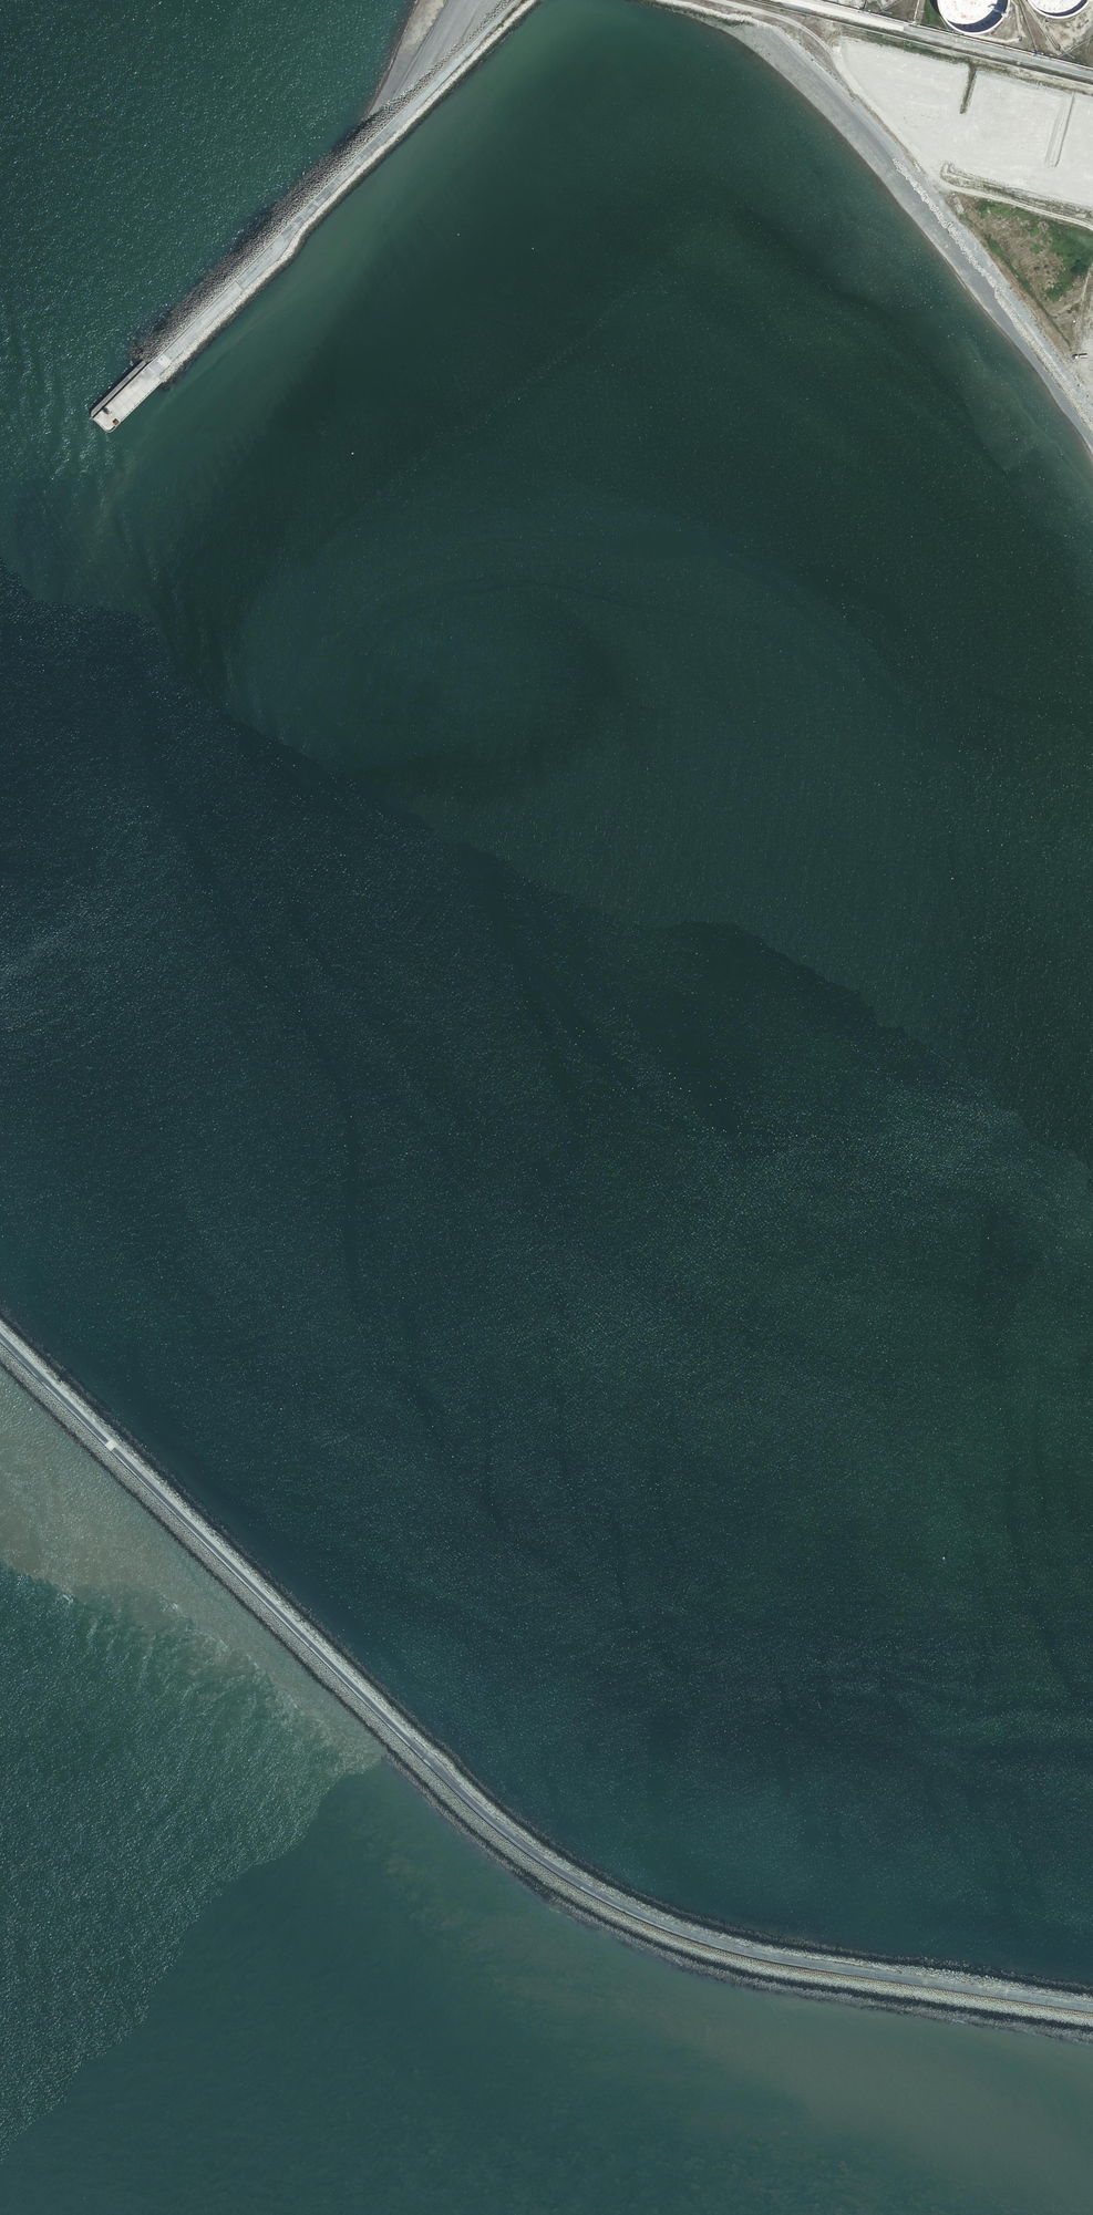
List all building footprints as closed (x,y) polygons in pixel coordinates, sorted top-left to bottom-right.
[(937,7),(941,17),(945,22),(953,29),(962,34),(969,35),(976,35),(983,33),(992,29),(1000,21),(1003,16),(1006,9),(1007,0),(937,0),(937,7)] [(1027,4),(1032,10),(1038,14),(1044,18),(1050,20),(1058,20),(1065,20),(1071,17),(1078,14),(1083,9),(1088,4),(1090,0),(1025,0),(1027,4)]
